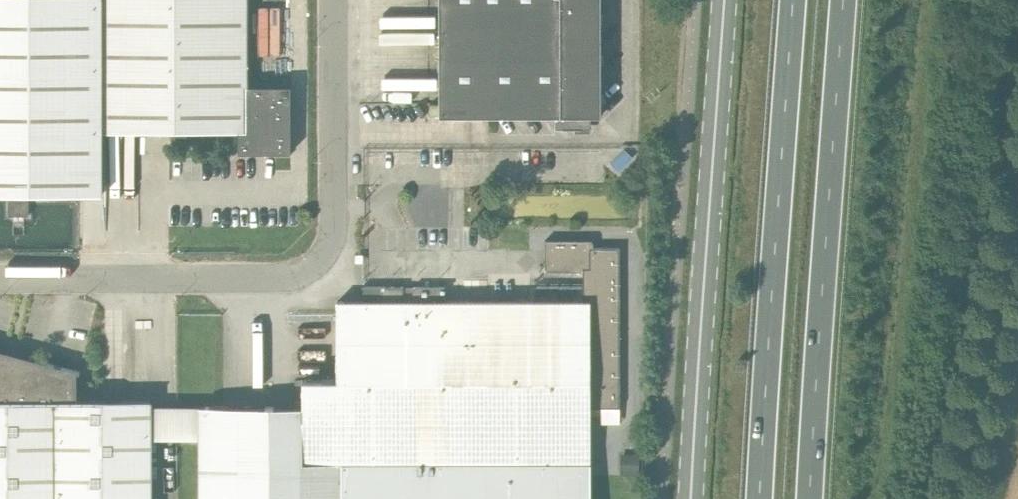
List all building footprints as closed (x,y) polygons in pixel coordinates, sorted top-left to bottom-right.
[(8,194),(9,216),(29,216),(29,194),(103,194),(103,132),(239,131),(239,153),(291,153),(291,86),(248,86),(247,0),(0,0),(0,194),(8,194)] [(576,130),(576,132),(591,131),(591,116),(602,115),(601,0),(440,0),(440,116),(555,116),(555,130),(576,130)] [(625,149),(611,163),(619,171),(633,157),(625,149)] [(591,408),(620,408),(620,248),(591,248),(591,242),(592,242),(592,240),(545,240),(545,269),(547,269),(584,269),(584,301),(583,301),(439,302),(439,299),(445,299),(445,287),(413,287),(413,299),(419,299),(419,301),(404,301),(404,287),(381,287),(381,302),(337,302),(337,380),(303,380),(303,407),(222,407),(200,407),(200,498),(591,498),(591,408)] [(151,401),(77,401),(77,373),(80,373),(80,372),(41,361),(12,362),(13,356),(7,354),(5,362),(0,362),(0,498),(151,498),(151,401)]
